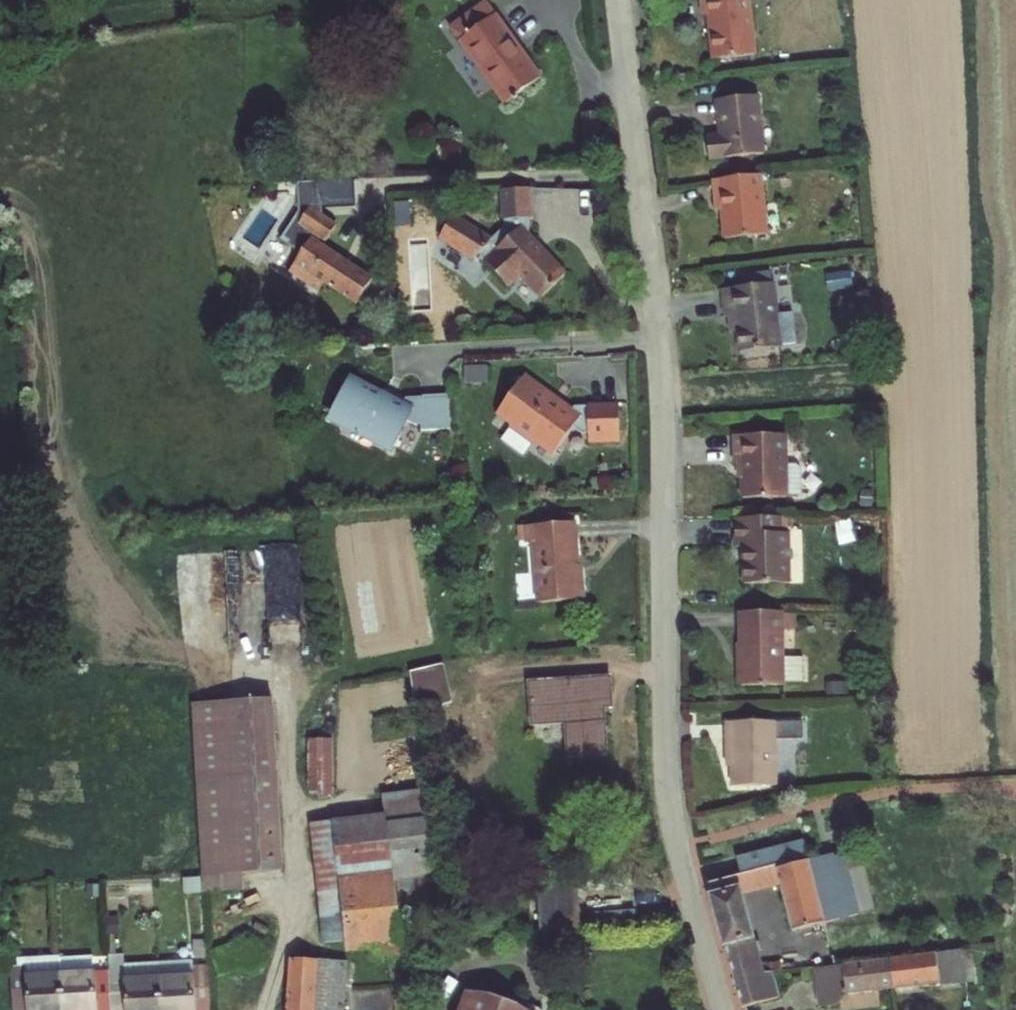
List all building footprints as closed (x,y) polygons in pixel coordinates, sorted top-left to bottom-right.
[(692,10),(698,9),(702,53),(743,51),(740,0),(692,0),(692,10)] [(445,28),(506,99),(537,73),(477,1),(445,28)] [(745,93),(704,96),(706,131),(693,132),(695,155),(749,151),(745,93)] [(750,173),(701,176),(703,205),(709,204),(711,231),(754,228),(750,173)] [(314,182),(315,197),(348,195),(347,179),(314,182)] [(502,222),(502,231),(513,239),(486,270),(513,293),(526,280),(549,299),(570,273),(529,239),(531,235),(531,221),(533,220),(531,189),(499,191),(500,222),(502,222)] [(349,207),(348,195),(315,197),(316,206),(314,210),(321,213),(324,209),(349,207)] [(337,221),(321,213),(314,210),(307,207),(295,230),(316,240),(288,296),(321,313),(325,306),(357,322),(381,271),(326,243),(337,221)] [(756,270),(706,274),(708,306),(719,305),(720,320),(722,339),(761,337),(760,334),(777,333),(775,306),(759,307),(756,270)] [(719,305),(708,306),(709,320),(720,320),(719,305)] [(388,399),(351,381),(333,417),(348,424),(345,429),(357,435),(357,437),(358,439),(361,440),(363,438),(375,444),(378,440),(396,449),(409,423),(418,426),(424,425),(424,432),(453,430),(451,396),(408,399),(405,408),(395,403),(392,408),(385,405),(388,399)] [(545,393),(525,382),(503,424),(518,431),(517,435),(544,449),(546,446),(565,456),(580,428),(589,433),(595,433),(596,441),(627,440),(625,404),(581,406),(579,410),(567,404),(564,410),(557,406),(555,402),(556,402),(556,400),(553,397),(552,396),(547,397),(544,395),(545,393)] [(395,403),(388,399),(385,405),(392,408),(395,403)] [(778,421),(730,422),(730,452),(738,452),(739,483),(780,482),(778,421)] [(782,503),(731,503),(730,533),(739,533),(738,573),(783,572),(782,503)] [(580,520),(532,523),(533,539),(539,538),(542,601),(590,597),(589,579),(583,578),(580,520)] [(776,671),(775,597),(734,597),(734,671),(776,671)] [(417,674),(422,714),(452,710),(447,670),(417,674)] [(574,727),(579,769),(615,765),(607,695),(614,695),(612,682),(533,691),(538,731),(574,727)] [(200,709),(206,832),(210,896),(250,894),(249,878),(287,877),(278,706),(200,709)] [(796,711),(720,710),(720,740),(724,740),(724,771),(769,772),(768,729),(796,729),(796,711)] [(350,740),(328,742),(333,794),(355,792),(350,740)] [(429,780),(422,781),(385,785),(389,818),(339,823),(339,836),(337,837),(349,944),(393,937),(400,937),(396,890),(406,887),(444,869),(429,780)] [(736,852),(741,869),(808,851),(803,833),(736,852)] [(822,853),(810,856),(827,919),(860,908),(846,866),(849,865),(844,849),(823,855),(822,853)] [(795,929),(827,919),(810,856),(808,851),(741,869),(707,878),(736,976),(778,971),(785,970),(784,960),(761,963),(756,948),(762,946),(759,937),(754,939),(741,892),(779,880),(795,929)] [(541,918),(581,914),(578,886),(539,889),(541,918)] [(581,927),(581,914),(541,918),(543,930),(581,927)] [(840,963),(832,935),(820,940),(827,965),(840,963)] [(889,957),(891,986),(937,978),(939,986),(965,982),(961,949),(889,957)] [(827,965),(810,967),(816,1006),(833,1005),(841,993),(891,986),(889,957),(840,963),(827,965)] [(285,964),(286,1009),(340,1009),(339,963),(285,964)] [(165,973),(161,973),(132,974),(131,965),(116,966),(117,983),(118,1009),(167,1009),(165,973)] [(68,985),(68,970),(68,968),(21,970),(22,978),(20,978),(21,1009),(70,1009),(68,985)] [(68,970),(68,985),(101,983),(101,969),(68,970)] [(782,998),(778,971),(736,976),(744,1004),(782,998)] [(214,978),(196,979),(196,972),(165,973),(167,1009),(216,1009),(214,978)] [(117,983),(101,983),(68,985),(70,1009),(118,1009),(117,983)] [(526,1008),(463,990),(457,1007),(450,1005),(448,1009),(525,1009),(526,1008)]
